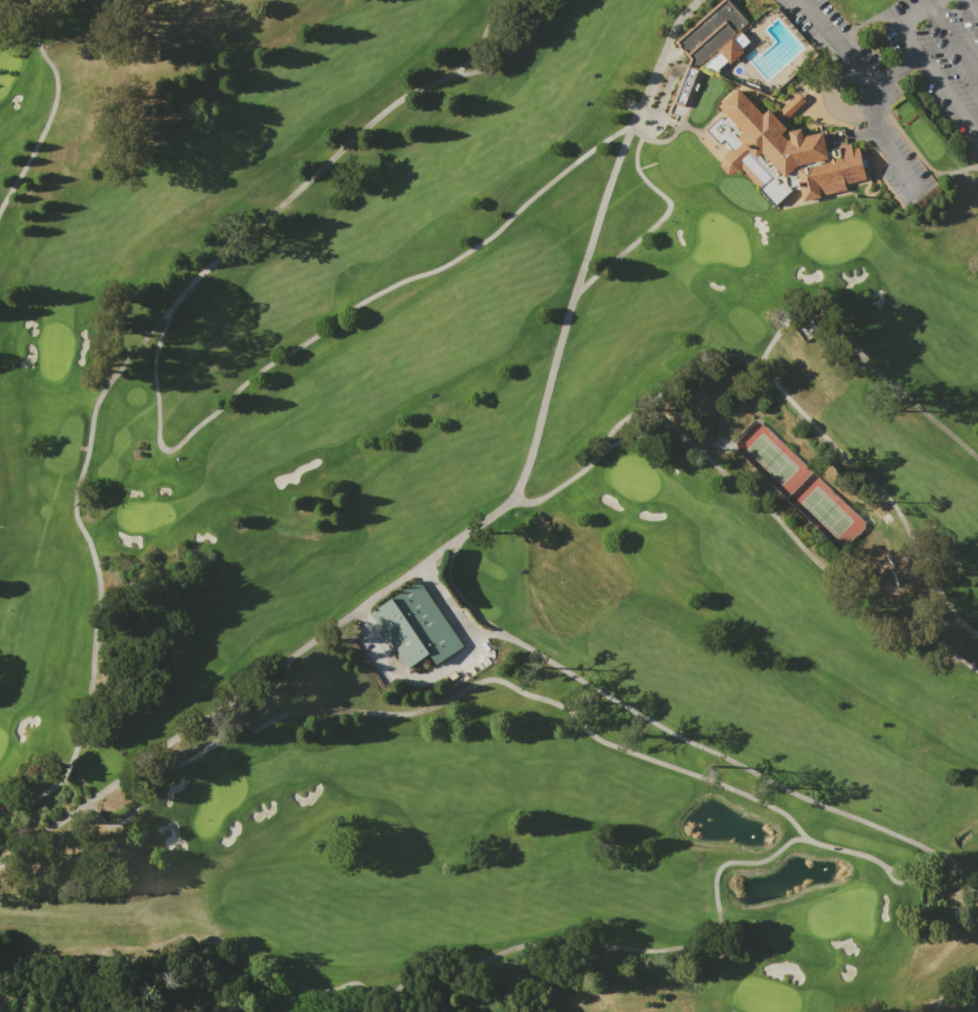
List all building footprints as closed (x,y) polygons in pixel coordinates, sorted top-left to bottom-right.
[(674,41),(722,0),(729,0),(748,23),(738,31),(749,43),(719,69),(708,57),(699,65),(698,69),(703,71),(684,121),(666,115),(684,68),(688,57),(674,41)] [(720,105),(738,88),(763,114),(769,110),(775,116),(799,93),(805,101),(781,122),(787,129),(785,131),(790,136),(789,132),(801,129),(803,137),(826,132),(826,134),(843,130),(848,145),(850,144),(852,150),(858,148),(866,180),(844,184),(845,190),(822,195),(823,196),(803,201),(800,189),(792,190),(775,205),(758,188),(759,187),(741,169),(738,171),(728,173),(721,166),(723,157),(729,151),(721,142),(719,144),(707,130),(721,117),(723,120),(728,116),(720,105)] [(419,579),(464,645),(435,664),(429,655),(408,669),(370,612),(419,579)]
